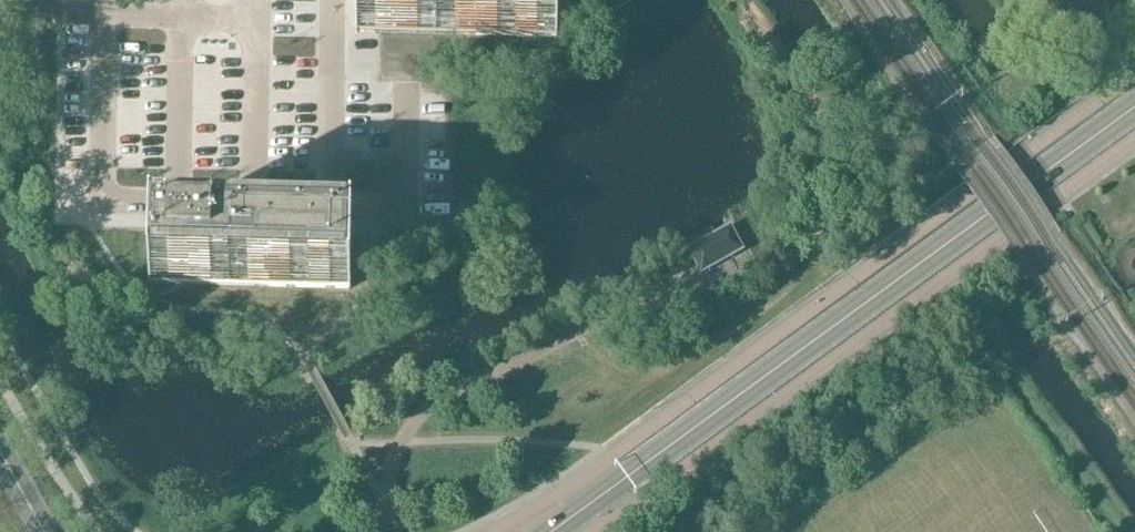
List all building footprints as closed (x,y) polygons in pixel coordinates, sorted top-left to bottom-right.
[(356,33),(556,38),(557,0),(357,0),(356,33)] [(562,23),(580,24),(580,0),(563,0),(562,23)] [(151,227),(149,285),(350,291),(351,232),(151,227)] [(701,274),(743,251),(730,228),(688,251),(698,269),(701,274)]
